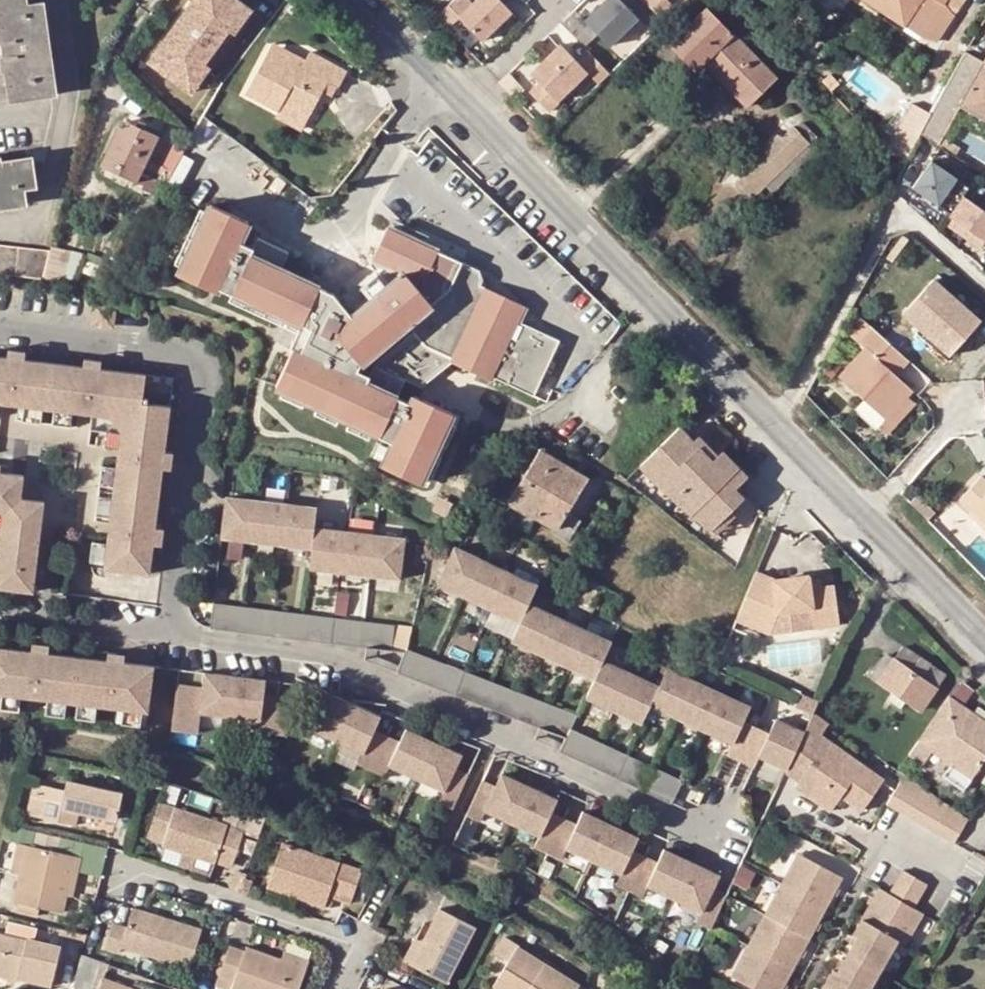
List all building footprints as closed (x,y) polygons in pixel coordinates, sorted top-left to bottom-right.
[(21,5),(21,0),(0,0),(0,31),(0,33),(0,42),(1,42),(3,55),(0,56),(0,65),(5,64),(10,100),(55,94),(43,2),(27,4),(21,5)] [(251,10),(237,0),(192,0),(147,62),(168,77),(171,71),(195,88),(209,68),(204,64),(228,31),(234,34),(251,10)] [(469,0),(450,0),(435,15),(446,27),(458,16),(480,38),(510,9),(501,0),(474,0),(471,2),(469,0)] [(608,44),(648,5),(644,0),(603,0),(584,19),(608,44)] [(648,5),(662,19),(675,7),(668,0),(644,0),(648,5)] [(921,36),(945,0),(865,0),(921,36)] [(921,36),(933,40),(960,0),(945,0),(921,36)] [(772,78),(705,7),(669,42),(694,68),(702,61),(744,103),(772,78)] [(559,43),(530,72),(539,81),(529,91),(548,110),(557,101),(556,99),(586,70),(598,82),(609,71),(590,52),(579,63),(559,43)] [(309,114),(326,81),(337,86),(347,68),(311,49),(302,66),(269,50),(246,94),(277,110),(282,100),(309,114)] [(980,61),(962,50),(950,70),(942,85),(916,131),(935,142),(957,103),(984,118),(984,52),(980,61)] [(950,70),(943,67),(935,81),(942,85),(950,70)] [(171,71),(168,77),(191,93),(195,88),(171,71)] [(509,72),(499,81),(508,90),(517,80),(509,72)] [(905,108),(889,99),(877,119),(894,129),(899,121),(916,131),(942,85),(935,81),(924,75),(905,108)] [(118,128),(101,164),(135,181),(157,136),(126,121),(122,130),(118,128)] [(750,195),(761,183),(804,140),(812,133),(800,121),(793,127),(791,125),(779,136),(775,133),(758,149),(762,153),(735,180),(750,195)] [(812,149),(804,140),(761,183),(769,190),(812,149)] [(21,181),(34,180),(31,157),(0,161),(0,207),(25,203),(22,188),(21,181)] [(951,213),(963,195),(969,185),(930,159),(911,187),(951,213)] [(35,186),(34,180),(21,181),(22,188),(35,186)] [(963,195),(951,213),(950,215),(984,240),(984,210),(963,195)] [(274,383),(377,432),(377,434),(390,441),(379,463),(417,481),(438,436),(450,412),(413,394),(409,402),(395,395),(403,378),(419,385),(449,361),(470,371),(488,380),(490,376),(532,396),(558,341),(517,321),(524,306),(480,285),(482,279),(478,270),(386,225),(368,262),(383,281),(375,288),(356,303),(347,310),(332,291),(280,266),(288,249),(257,234),(252,244),(238,238),(248,218),(210,200),(177,270),(215,288),(217,284),(231,291),(232,289),(301,320),(290,344),(292,345),(274,383)] [(43,276),(50,250),(0,244),(0,271),(43,276)] [(60,281),(68,250),(51,245),(50,250),(43,276),(60,281)] [(366,277),(348,292),(356,303),(375,288),(366,277)] [(931,281),(904,310),(937,339),(933,343),(949,357),(977,323),(931,281)] [(900,315),(933,343),(937,339),(904,310),(900,315)] [(874,431),(883,422),(903,399),(909,393),(880,367),(895,350),(858,317),(842,333),(861,351),(836,379),(863,403),(854,413),(874,431)] [(16,356),(16,350),(1,348),(0,354),(0,363),(14,365),(16,356)] [(28,404),(44,406),(56,407),(74,409),(95,412),(123,415),(120,444),(117,465),(115,482),(114,494),(111,514),(108,540),(108,545),(105,564),(105,570),(151,576),(154,552),(143,550),(145,536),(155,537),(164,464),(154,463),(156,449),(165,449),(171,403),(143,400),(146,373),(99,367),(99,375),(84,373),(84,365),(16,356),(14,365),(0,363),(0,400),(1,400),(28,404)] [(84,373),(99,375),(99,367),(100,359),(85,357),(84,365),(84,373)] [(910,406),(903,399),(883,422),(889,428),(910,406)] [(42,420),(44,406),(28,404),(26,419),(42,420)] [(72,424),(74,409),(56,407),(54,422),(72,424)] [(120,444),(123,415),(95,412),(93,426),(107,428),(106,442),(120,444)] [(716,459),(696,440),(682,429),(646,468),(665,487),(672,479),(726,530),(737,517),(732,512),(737,507),(749,494),(742,484),(752,472),(727,448),(720,455),(716,459)] [(700,436),(696,440),(716,459),(720,455),(700,436)] [(156,449),(154,463),(164,464),(170,465),(172,450),(165,449),(156,449)] [(539,450),(509,499),(535,514),(565,466),(539,450)] [(102,463),(100,481),(115,482),(117,465),(102,463)] [(565,466),(535,514),(570,535),(580,519),(567,510),(586,479),(565,466)] [(0,467),(0,508),(2,509),(0,524),(0,582),(33,586),(44,495),(20,492),(22,470),(0,467)] [(982,477),(958,502),(971,513),(976,508),(984,516),(984,480),(982,477)] [(726,530),(672,479),(665,487),(719,537),(726,530)] [(96,512),(111,514),(114,494),(98,492),(96,512)] [(396,579),(401,539),(370,536),(339,532),(311,529),(312,508),(284,505),(252,501),(223,498),(218,538),(247,541),(279,545),(308,548),(306,569),(335,573),(366,576),(396,579)] [(743,512),(737,507),(732,512),(737,517),(743,512)] [(976,508),(971,513),(984,527),(984,516),(976,508)] [(145,536),(143,550),(154,552),(160,553),(162,538),(155,537),(145,536)] [(91,562),(105,564),(108,545),(93,544),(91,562)] [(461,550),(443,586),(471,599),(488,563),(461,550)] [(726,759),(739,765),(753,772),(758,761),(788,776),(788,774),(805,739),(776,724),(771,736),(756,729),(744,723),(749,712),(720,698),(692,684),(666,672),(658,688),(631,676),(602,662),(611,645),(584,632),(556,619),(529,606),(538,587),(513,575),(488,563),(471,599),(497,612),(520,623),(511,641),(539,655),(566,668),(594,681),(586,698),(613,711),(641,724),(649,707),(675,720),(703,734),(731,748),(726,759)] [(841,627),(836,589),(813,592),(811,580),(778,584),(757,576),(739,622),(771,636),(780,616),(810,612),(812,630),(841,627)] [(358,646),(388,650),(391,624),(361,620),(330,616),(301,612),(272,609),(240,605),(209,601),(206,627),(358,646)] [(31,657),(45,659),(46,649),(47,642),(32,640),(31,647),(31,657)] [(31,657),(31,647),(0,643),(0,690),(149,708),(155,666),(155,663),(116,658),(115,668),(100,666),(101,656),(46,649),(45,659),(31,657)] [(892,658),(910,670),(918,657),(901,645),(892,658)] [(100,666),(115,668),(116,658),(117,650),(102,649),(101,656),(100,666)] [(410,650),(400,675),(429,687),(441,662),(410,650)] [(869,674),(920,707),(943,674),(918,657),(910,670),(892,658),(887,664),(880,659),(869,674)] [(521,692),(492,681),(468,672),(441,662),(429,687),(538,727),(560,735),(570,710),(550,703),(521,692)] [(201,673),(198,695),(197,712),(258,719),(261,696),(263,680),(201,673)] [(304,725),(331,739),(360,752),(371,731),(378,716),(321,688),(304,725)] [(147,728),(149,708),(0,690),(0,708),(147,728)] [(801,691),(795,703),(813,712),(819,700),(801,691)] [(194,734),(197,712),(198,695),(174,692),(169,731),(194,734)] [(275,697),(261,696),(258,719),(256,731),(286,735),(290,699),(275,697)] [(935,725),(984,755),(984,725),(952,701),(935,725)] [(805,739),(788,774),(803,784),(800,789),(836,814),(846,799),(868,814),(890,783),(826,739),(832,724),(817,714),(815,718),(805,739)] [(919,747),(952,770),(947,777),(967,791),(984,767),(984,755),(935,725),(919,747)] [(397,743),(387,764),(391,766),(408,730),(404,728),(397,743)] [(408,730),(391,766),(441,791),(452,769),(459,756),(408,730)] [(570,730),(558,753),(668,805),(680,781),(652,768),(625,755),(597,743),(570,730)] [(360,752),(354,763),(367,769),(381,776),(387,764),(397,743),(371,731),(360,752)] [(466,776),(452,769),(441,791),(436,802),(450,809),(466,776)] [(886,806),(897,813),(916,782),(904,774),(886,806)] [(537,837),(548,814),(554,802),(499,776),(492,789),(482,810),(508,823),(537,837)] [(56,809),(72,813),(110,821),(117,794),(63,781),(61,792),(43,788),(35,819),(53,823),(56,809)] [(897,813),(909,820),(926,789),(916,782),(897,813)] [(476,822),(482,810),(492,789),(479,783),(463,816),(476,822)] [(23,816),(35,819),(43,788),(32,785),(23,816)] [(351,803),(356,793),(346,789),(341,799),(351,803)] [(909,820),(920,826),(936,796),(926,789),(909,820)] [(920,826),(930,832),(946,803),(936,796),(920,826)] [(158,803),(149,830),(165,835),(162,846),(161,847),(211,865),(214,857),(228,863),(239,830),(158,803)] [(930,832),(942,839),(957,811),(946,803),(930,832)] [(56,809),(53,823),(69,827),(72,813),(56,809)] [(957,811),(942,839),(952,845),(968,818),(957,811)] [(560,820),(548,814),(537,837),(531,848),(544,855),(556,861),(563,850),(574,827),(560,820)] [(590,863),(618,877),(629,854),(636,842),(580,815),(574,827),(563,850),(590,863)] [(162,846),(165,835),(149,830),(146,840),(162,846)] [(6,870),(16,872),(22,845),(12,843),(6,870)] [(347,898),(356,870),(279,843),(267,878),(305,892),(302,900),(321,907),(328,891),(347,898)] [(77,857),(22,845),(16,872),(9,901),(57,912),(62,894),(67,870),(73,872),(77,857)] [(638,900),(644,890),(655,867),(642,860),(629,854),(618,877),(612,888),(625,894),(638,900)] [(662,854),(655,867),(644,890),(672,904),(700,917),(711,895),(718,881),(662,854)] [(779,884),(824,907),(839,880),(795,856),(779,884)] [(226,870),(228,863),(214,857),(211,865),(226,870)] [(902,869),(900,872),(888,894),(901,901),(913,875),(902,869)] [(73,872),(67,870),(62,894),(68,896),(73,872)] [(925,882),(913,875),(901,901),(911,906),(924,885),(925,882)] [(302,900),(305,892),(267,878),(263,887),(302,900)] [(824,907),(779,884),(762,917),(806,940),(824,907)] [(896,939),(903,943),(921,912),(911,906),(901,901),(888,894),(876,887),(858,919),(896,939)] [(711,895),(700,917),(695,927),(712,936),(714,930),(727,902),(711,895)] [(140,912),(128,909),(121,928),(108,924),(100,948),(115,954),(116,949),(184,971),(197,932),(140,912)] [(442,984),(472,927),(440,909),(421,943),(409,966),(442,984)] [(925,913),(914,932),(927,939),(938,920),(925,913)] [(806,940),(762,917),(746,947),(790,970),(806,940)] [(849,935),(854,937),(844,955),(877,973),(896,939),(858,919),(849,935)] [(282,936),(276,956),(301,964),(308,944),(282,936)] [(0,937),(0,978),(14,981),(15,977),(48,986),(58,948),(24,938),(23,943),(0,937)] [(401,962),(409,966),(421,943),(413,938),(401,962)] [(225,987),(230,988),(293,988),(301,964),(276,956),(241,944),(239,950),(224,945),(214,972),(229,977),(225,987)] [(518,951),(503,944),(494,962),(509,969),(499,988),(581,988),(516,954),(518,951)] [(746,947),(729,979),(749,988),(780,988),(790,970),(746,947)] [(844,955),(833,975),(829,972),(822,985),(829,988),(868,988),(877,973),(844,955)] [(98,979),(94,988),(128,988),(98,979)]
